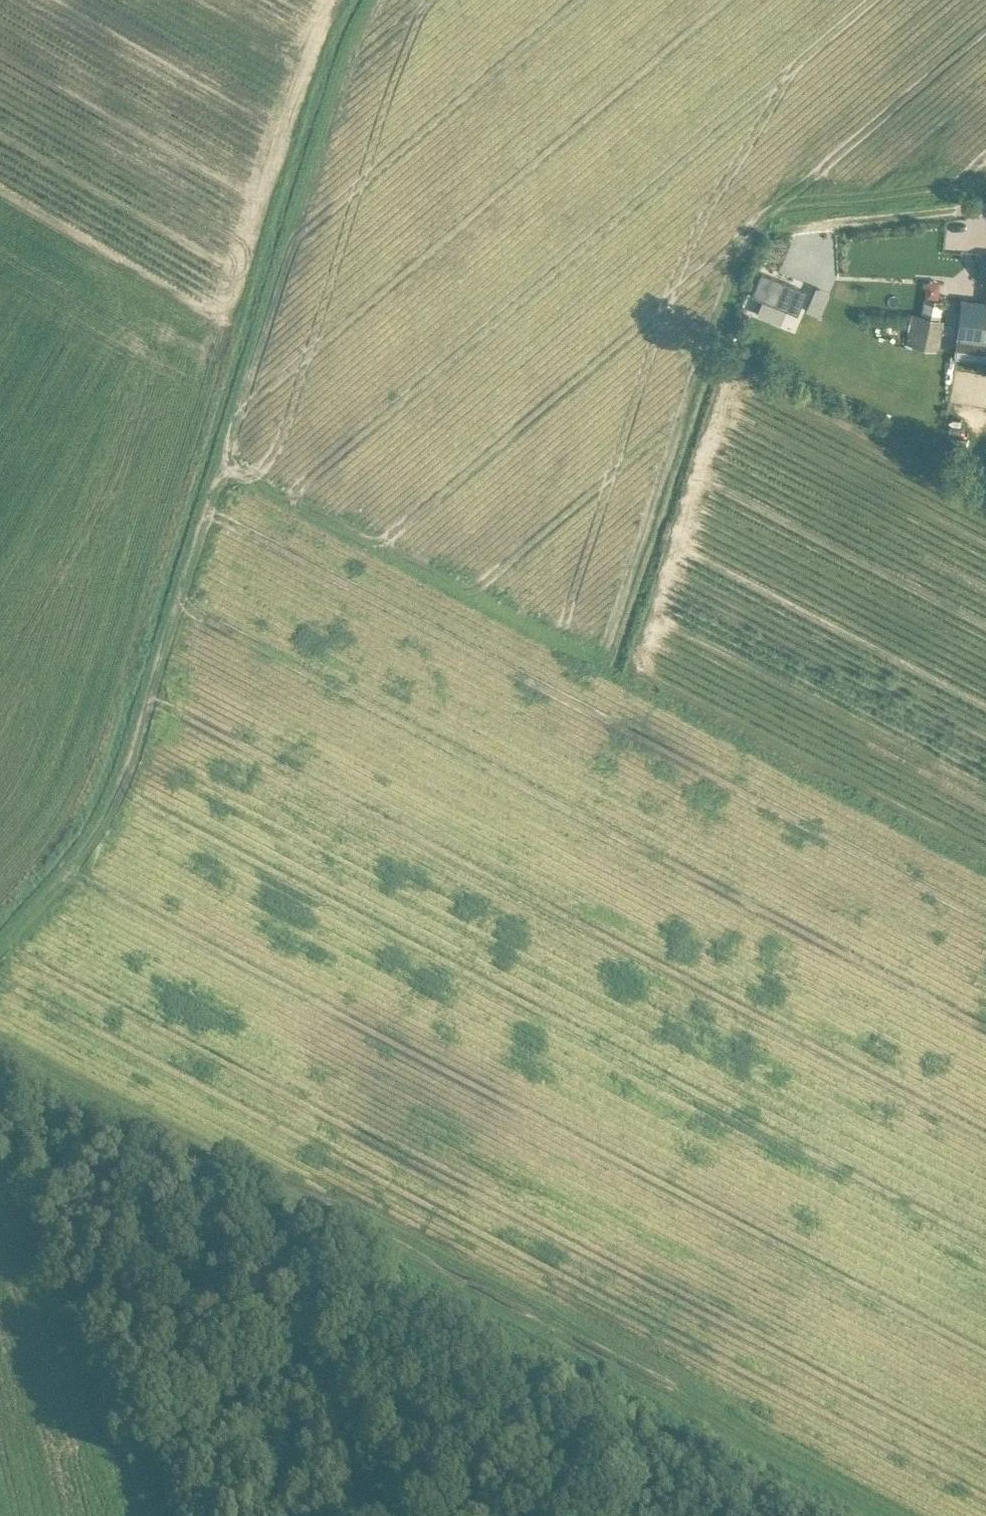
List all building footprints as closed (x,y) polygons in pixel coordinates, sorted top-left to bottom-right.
[(774,295),(775,287),(774,287),(776,272),(789,242),(769,235),(757,267),(751,283),(756,285),(756,294),(774,295)] [(942,318),(940,317),(943,299),(924,296),(921,314),(915,312),(909,342),(936,347),(942,318)] [(953,373),(965,374),(967,360),(985,362),(985,302),(962,299),(958,335),(953,373)] [(967,439),(950,436),(947,456),(963,458),(967,439)]
